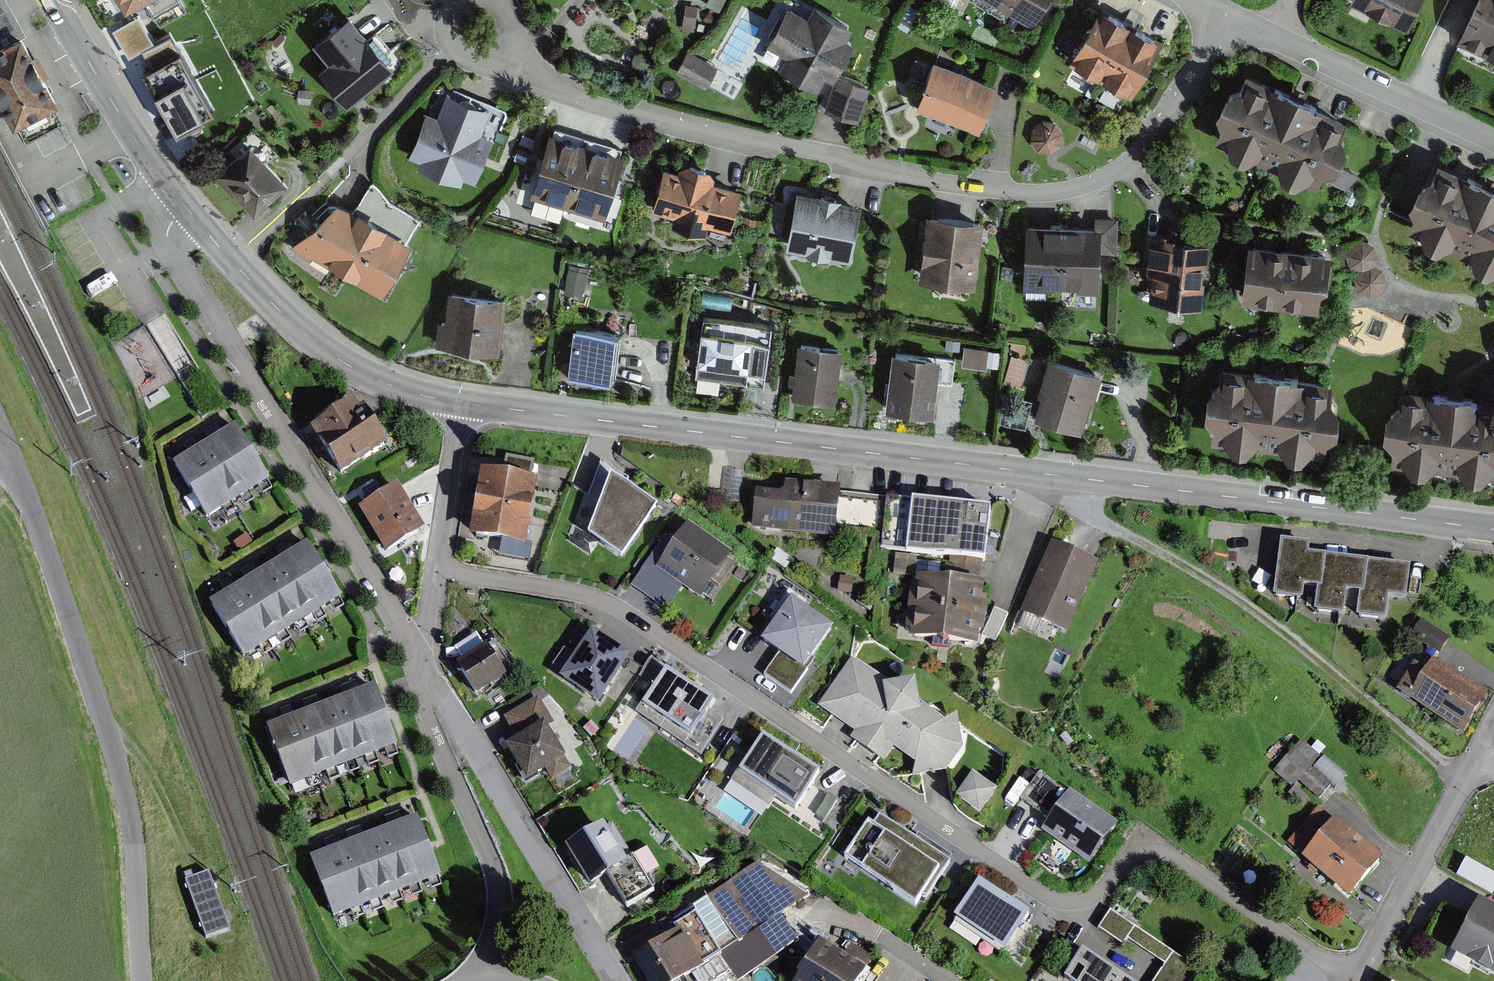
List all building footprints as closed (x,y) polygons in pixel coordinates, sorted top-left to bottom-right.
[(17,37),(24,33),(12,12),(5,0),(0,0),(0,46),(17,37)] [(125,12),(146,0),(117,0),(125,12)] [(1050,0),(982,0),(1033,30),(1050,0)] [(1424,0),(1355,0),(1412,26),(1424,0)] [(1457,35),(1493,52),(1493,0),(1474,0),(1457,35)] [(680,27),(696,30),(700,6),(685,3),(680,27)] [(1106,84),(1137,27),(1105,10),(1074,68),(1106,84)] [(825,102),(858,36),(812,14),(807,25),(783,13),(764,52),(783,61),(775,77),(825,102)] [(394,71),(348,15),(311,45),(327,65),(317,72),(348,109),(394,71)] [(142,54),(154,48),(137,18),(112,32),(128,62),(142,54)] [(1137,101),(1168,44),(1137,27),(1106,84),(1137,101)] [(13,123),(16,121),(18,124),(26,139),(63,119),(53,100),(17,37),(0,46),(0,100),(13,123)] [(142,77),(177,140),(213,120),(169,39),(154,48),(142,54),(152,72),(142,77)] [(707,88),(718,68),(687,52),(676,73),(707,88)] [(978,124),(993,85),(935,64),(921,104),(978,124)] [(1352,123),(1251,77),(1243,90),(1228,97),(1220,118),(1226,132),(1219,144),(1234,150),(1234,161),(1247,166),(1258,162),(1285,174),(1289,186),(1299,190),(1307,187),(1322,191),(1326,179),(1342,174),(1350,155),(1346,139),(1352,123)] [(871,94),(838,83),(825,120),(858,131),(871,94)] [(465,180),(477,185),(504,117),(449,95),(439,119),(425,114),(407,159),(420,164),(417,170),(462,188),(465,180)] [(18,124),(16,121),(13,123),(0,100),(0,134),(18,124)] [(1050,149),(1058,143),(1060,133),(1055,125),(1043,123),(1035,128),(1033,138),(1039,147),(1050,149)] [(569,209),(588,147),(550,135),(531,198),(569,209)] [(256,216),(288,185),(249,145),(217,176),(256,216)] [(607,221),(626,158),(588,147),(569,209),(607,221)] [(1445,160),(1440,175),(1425,181),(1417,202),(1422,216),(1415,229),(1429,236),(1433,246),(1446,251),(1455,248),(1481,260),(1483,269),(1493,275),(1493,183),(1445,160)] [(733,235),(745,190),(714,182),(716,172),(683,163),(680,174),(665,170),(654,212),(674,217),(672,228),(709,237),(712,229),(733,235)] [(382,302),(411,250),(406,246),(419,224),(389,207),(373,183),(353,213),(337,205),(290,250),(382,302)] [(851,264),(863,205),(797,192),(785,251),(851,264)] [(976,289),(984,222),(928,215),(919,282),(976,289)] [(1026,225),(1022,293),(1047,294),(1047,287),(1081,288),(1080,306),(1102,307),(1104,255),(1117,256),(1119,220),(1096,219),(1095,229),(1026,225)] [(1149,303),(1200,311),(1210,243),(1143,234),(1137,279),(1152,281),(1149,303)] [(1373,269),(1379,259),(1377,246),(1364,241),(1352,245),(1347,258),(1350,268),(1362,271),(1373,269)] [(1334,256),(1248,246),(1241,305),(1320,315),(1323,294),(1329,295),(1334,256)] [(1387,286),(1382,274),(1371,271),(1362,276),(1356,284),(1359,295),(1369,301),(1381,298),(1387,286)] [(432,349),(497,357),(503,303),(445,296),(442,325),(435,324),(432,349)] [(767,387),(774,327),(703,319),(696,379),(767,387)] [(568,376),(612,383),(618,335),(575,329),(568,376)] [(836,403),(842,349),(799,344),(795,371),(788,370),(786,381),(793,382),(791,398),(836,403)] [(1013,351),(1008,379),(1023,382),(1029,354),(1013,351)] [(933,419),(941,361),(893,355),(885,412),(933,419)] [(1097,401),(1104,377),(1048,361),(1037,399),(1041,400),(1034,424),(1081,438),(1092,399),(1097,401)] [(984,365),(958,363),(956,381),(982,384),(984,365)] [(1322,455),(1337,458),(1341,441),(1352,435),(1355,412),(1344,400),(1346,384),(1211,367),(1209,381),(1198,388),(1195,407),(1203,417),(1199,440),(1238,446),(1237,451),(1266,456),(1267,449),(1299,453),(1298,460),(1320,464),(1322,455)] [(1403,387),(1401,403),(1390,411),(1388,436),(1395,446),(1395,460),(1419,463),(1421,471),(1429,471),(1438,465),(1467,469),(1472,475),(1488,479),(1493,475),(1493,399),(1403,387)] [(336,476),(384,447),(357,402),(328,419),(309,430),(336,476)] [(205,519),(268,482),(235,427),(172,465),(205,519)] [(623,563),(657,512),(625,488),(629,482),(602,462),(566,541),(587,555),(593,542),(623,563)] [(526,551),(538,485),(480,474),(468,540),(526,551)] [(834,541),(841,491),(756,480),(749,530),(834,541)] [(375,560),(386,554),(424,532),(398,487),(358,509),(377,543),(368,548),(375,560)] [(904,637),(976,646),(978,632),(983,633),(987,601),(981,600),(983,586),(977,585),(980,558),(984,559),(990,509),(886,496),(880,546),(950,555),(947,581),(911,577),(904,637)] [(736,560),(685,525),(656,568),(702,599),(713,583),(718,587),(736,560)] [(1066,631),(1098,561),(1050,540),(1013,621),(1035,631),(1040,619),(1066,631)] [(1407,599),(1411,565),(1308,554),(1309,544),(1280,541),(1274,595),(1302,599),(1303,586),(1318,588),(1315,612),(1344,615),(1346,592),(1359,594),(1356,617),(1386,620),(1389,597),(1407,599)] [(242,657),(340,597),(307,544),(209,603),(242,657)] [(789,694),(834,630),(806,610),(810,605),(780,583),(757,615),(773,627),(761,644),(778,656),(764,676),(789,694)] [(1437,652),(1447,637),(1418,618),(1408,634),(1437,652)] [(602,706),(633,659),(593,633),(562,680),(602,706)] [(457,659),(476,692),(508,673),(490,641),(457,659)] [(1461,735),(1487,695),(1431,659),(1424,670),(1410,661),(1392,690),(1461,735)] [(1000,782),(1000,762),(918,711),(913,690),(890,694),(849,667),(815,714),(851,739),(846,747),(881,769),(891,758),(914,772),(912,784),(945,778),(951,813),(981,832),(998,799),(990,795),(1000,782)] [(707,709),(711,704),(665,672),(637,712),(701,757),(726,722),(707,709)] [(292,785),(399,746),(376,686),(270,725),(292,785)] [(545,772),(550,780),(570,769),(547,730),(554,726),(539,700),(503,721),(517,743),(505,750),(525,784),(545,772)] [(1301,737),(1272,770),(1292,787),(1299,779),(1320,797),(1331,784),(1311,767),(1321,755),(1301,737)] [(823,834),(841,808),(816,791),(823,780),(763,739),(731,785),(773,814),(776,809),(808,831),(812,826),(823,834)] [(1091,866),(1118,827),(1040,776),(1022,803),(1051,822),(1043,834),(1091,866)] [(1352,894),(1382,859),(1317,803),(1287,838),(1352,894)] [(880,817),(873,828),(868,825),(845,860),(917,908),(922,901),(926,903),(952,865),(880,817)] [(439,879),(416,818),(310,858),(333,919),(439,879)] [(586,887),(604,877),(623,909),(650,893),(608,822),(563,848),(586,887)] [(781,915),(807,900),(756,864),(676,921),(678,924),(704,964),(723,953),(739,979),(799,938),(781,915)] [(208,874),(186,883),(207,939),(229,931),(208,874)] [(1044,935),(1027,923),(1032,915),(980,880),(953,919),(1023,966),(1044,935)] [(1480,900),(1452,952),(1493,974),(1493,907),(1480,900)] [(1132,920),(1108,904),(1096,922),(1120,938),(1132,920)] [(1174,949),(1134,921),(1126,936),(1165,962),(1174,949)] [(704,964),(678,924),(633,952),(649,980),(675,980),(704,964)] [(816,941),(791,980),(859,980),(865,971),(816,941)] [(872,958),(846,941),(840,951),(865,968),(872,958)] [(1079,949),(1063,974),(1074,980),(1127,980),(1079,949)] [(1174,949),(1152,980),(1189,980),(1199,966),(1174,949)]
